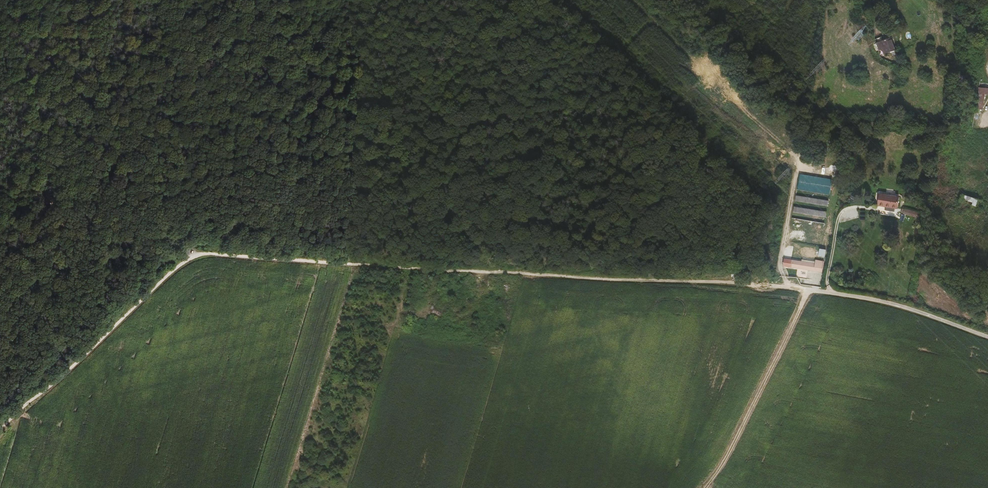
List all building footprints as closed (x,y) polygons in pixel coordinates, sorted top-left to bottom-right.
[(895,50),(893,45),(890,38),(875,43),(877,51),(880,49),(883,54),(889,52),(891,57),(897,55),(895,50)] [(983,112),(986,97),(987,98),(987,92),(981,91),(977,111),(983,112)] [(799,179),(797,190),(830,194),(832,183),(799,179)] [(963,187),(979,192),(981,185),(965,181),(963,187)] [(899,208),(900,195),(880,193),(878,206),(899,208)] [(973,202),(973,205),(977,206),(979,199),(965,194),(963,199),(973,202)] [(796,195),(795,200),(828,206),(829,200),(796,195)] [(795,206),(794,212),(826,217),(827,212),(795,206)] [(877,212),(876,212),(875,217),(893,220),(896,220),(897,215),(898,210),(878,207),(877,212)] [(905,209),(904,215),(920,217),(921,212),(905,209)] [(824,261),(784,257),(783,267),(823,271),(824,261)]
